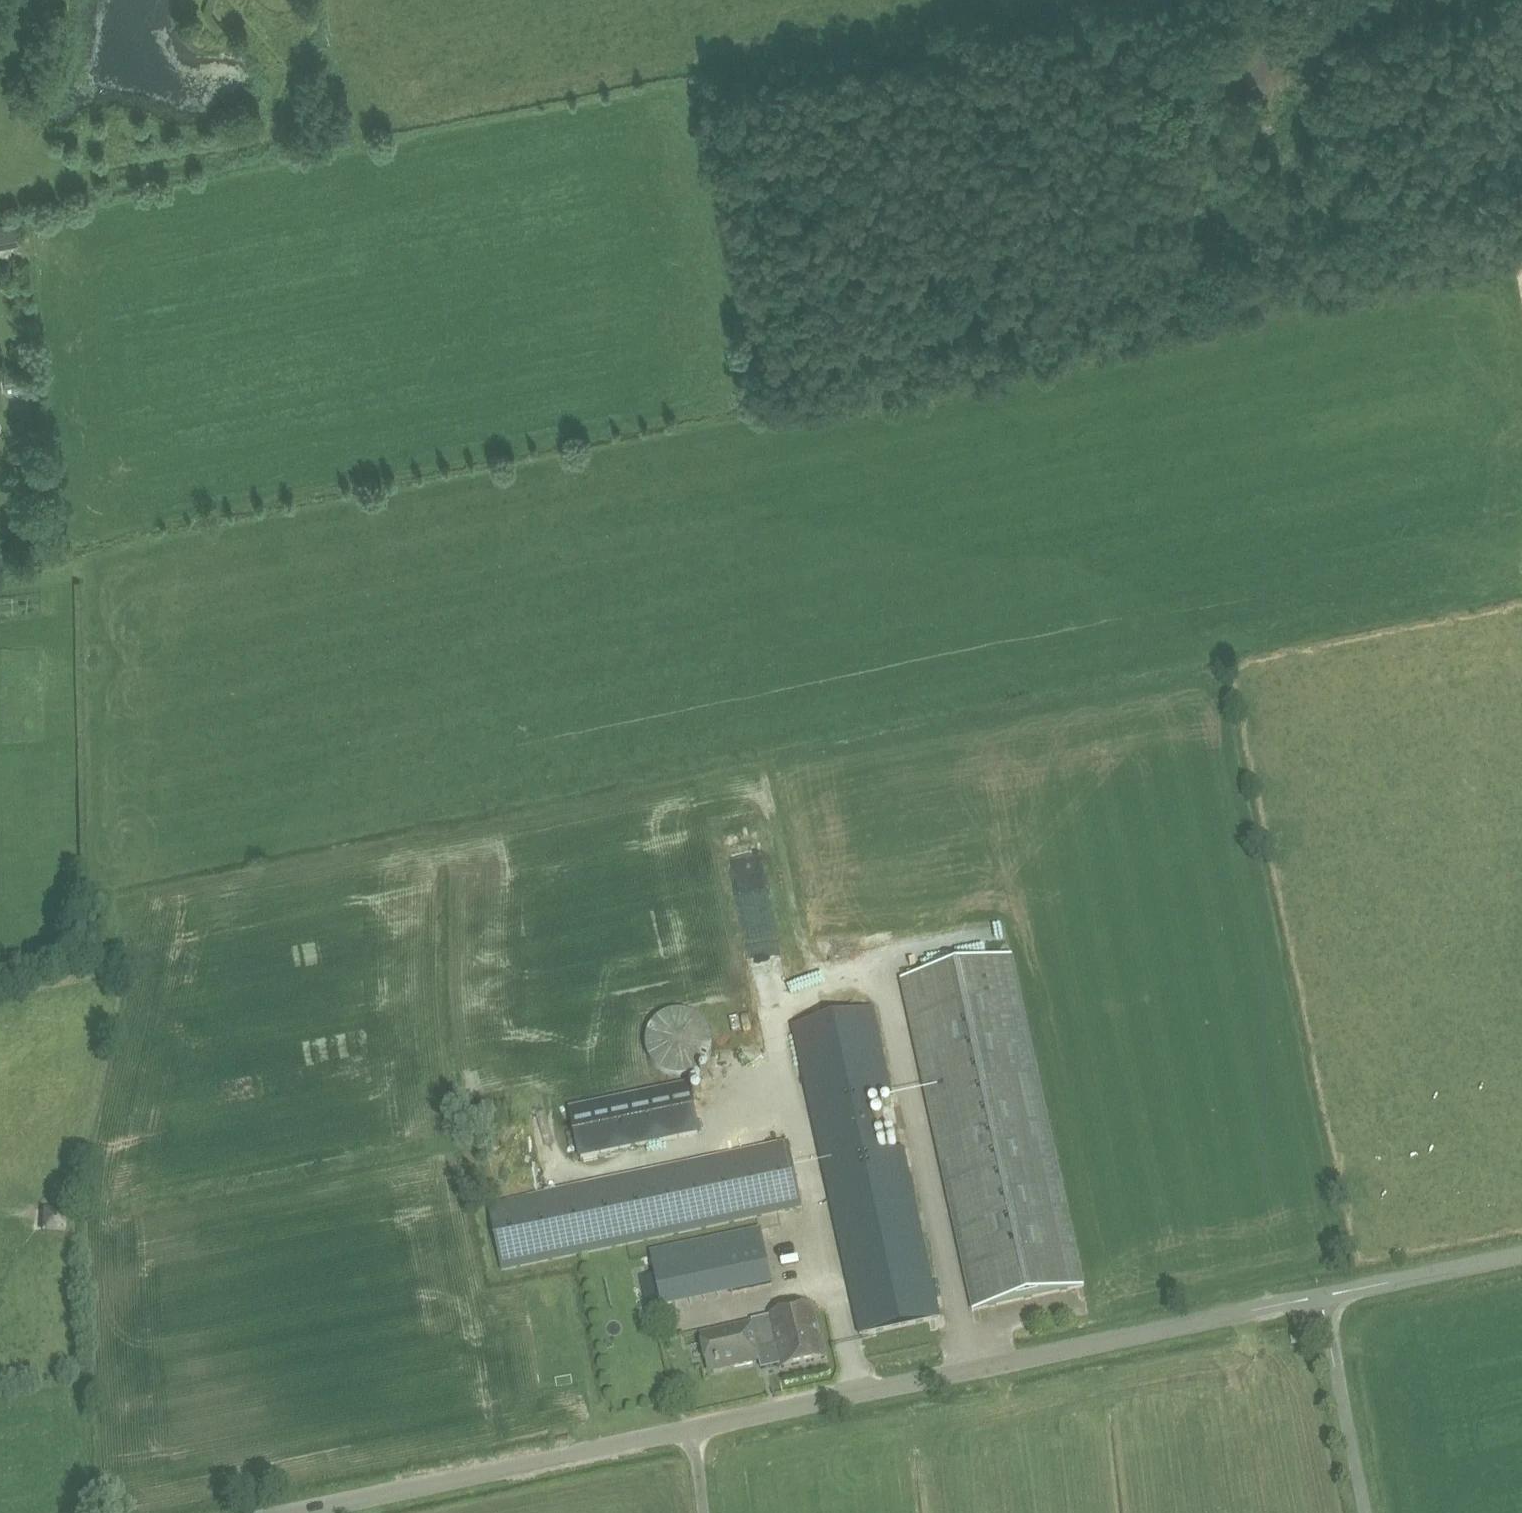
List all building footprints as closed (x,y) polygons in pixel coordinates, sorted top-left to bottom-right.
[(2,388),(18,384),(15,372),(0,376),(0,380),(2,388)] [(24,419),(10,422),(11,430),(25,427),(24,419)] [(901,980),(973,1310),(1083,1286),(1011,956),(901,980)] [(683,1010),(673,1010),(669,1012),(663,1014),(660,1017),(656,1019),(654,1022),(651,1025),(649,1029),(647,1033),(646,1036),(645,1045),(647,1051),(647,1053),(648,1056),(650,1060),(651,1062),(656,1067),(661,1071),(665,1073),(668,1074),(671,1075),(675,1075),(678,1076),(682,1076),(685,1075),(688,1074),(694,1072),(698,1070),(702,1067),(704,1063),(708,1056),(710,1051),(711,1045),(711,1039),(710,1036),(709,1031),(707,1027),(704,1024),(700,1019),(699,1017),(694,1014),(690,1012),(686,1010),(683,1010)] [(793,1028),(860,1335),(940,1318),(904,1150),(878,1156),(867,1104),(893,1098),(873,1010),(793,1028)] [(690,1082),(573,1106),(583,1155),(701,1130),(690,1082)] [(787,1141),(488,1203),(502,1271),(802,1208),(787,1141)] [(803,1176),(813,1176),(812,1158),(803,1158),(803,1176)] [(773,1285),(760,1228),(650,1250),(662,1309),(773,1285)] [(767,1316),(759,1318),(767,1353),(759,1355),(760,1359),(762,1368),(778,1365),(779,1368),(827,1357),(822,1338),(819,1339),(812,1306),(767,1316)] [(767,1353),(759,1318),(752,1320),(751,1320),(752,1322),(702,1333),(710,1370),(760,1359),(759,1355),(767,1353)]
